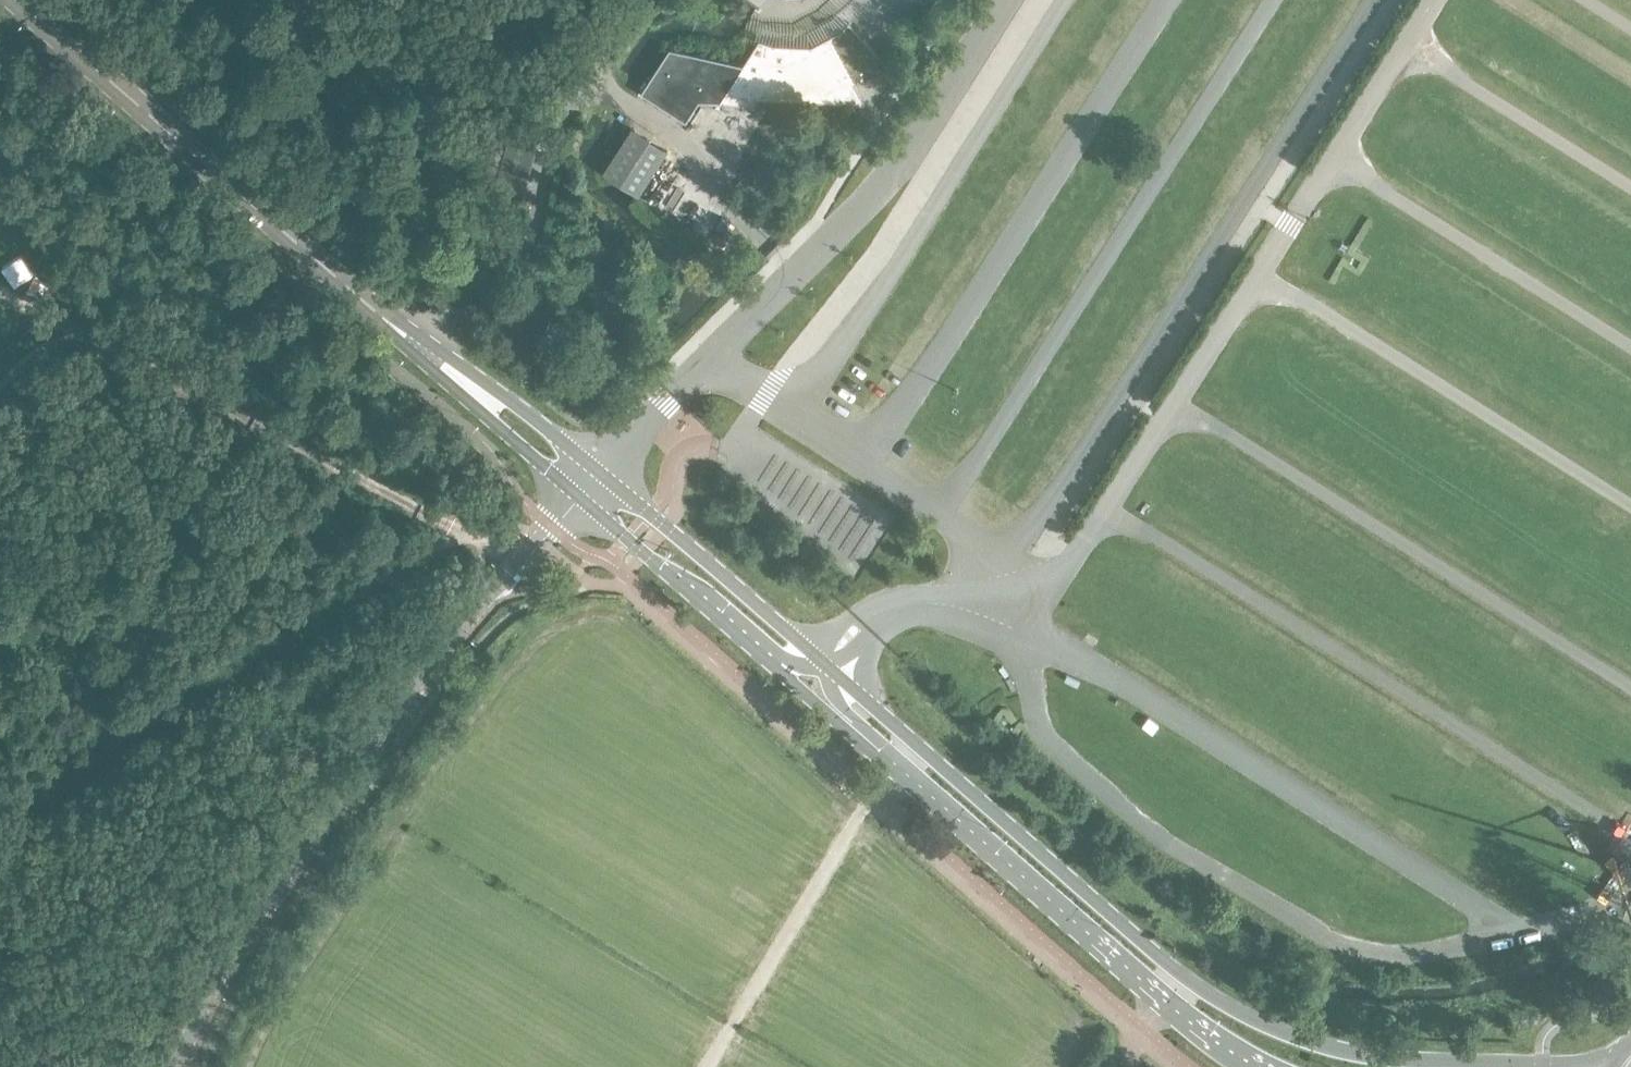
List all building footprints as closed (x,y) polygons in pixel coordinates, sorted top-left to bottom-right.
[(833,11),(804,27),(773,25),(750,16),(739,37),(769,48),(807,49),(839,33),(864,8),(869,0),(844,0),(833,11)] [(669,47),(640,91),(686,121),(699,101),(699,100),(712,101),(755,103),(756,101),(757,97),(854,101),(864,101),(853,82),(892,68),(848,21),(839,29),(839,28),(837,29),(838,30),(829,35),(811,46),(772,44),(758,39),(746,57),(744,60),(742,63),(734,61),(731,61),(669,47)] [(513,118),(494,185),(523,193),(542,126),(513,118)] [(669,150),(634,128),(606,171),(641,194),(669,150)]
